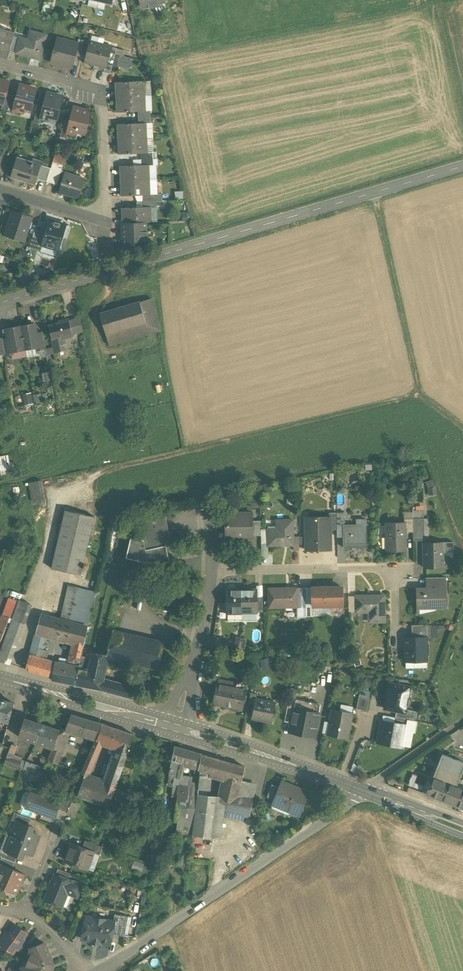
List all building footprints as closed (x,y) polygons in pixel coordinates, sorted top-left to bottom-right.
[(141,8),(149,6),(149,8),(158,6),(157,4),(165,2),(164,0),(140,0),(141,8)] [(0,29),(0,49),(3,49),(3,47),(8,31),(0,29)] [(8,31),(3,47),(10,49),(14,36),(15,33),(8,31)] [(35,41),(20,37),(16,52),(16,53),(40,59),(46,35),(37,33),(35,41)] [(20,38),(14,36),(10,49),(10,50),(16,52),(20,38)] [(77,44),(58,39),(52,62),(72,67),(75,55),(78,45),(77,44)] [(111,47),(91,42),(86,62),(105,67),(110,50),(111,47)] [(83,46),(78,45),(75,55),(81,57),(83,46)] [(115,52),(110,50),(105,67),(104,72),(110,74),(111,68),(115,54),(115,52)] [(121,56),(115,54),(111,68),(118,69),(118,67),(121,56)] [(130,58),(121,56),(118,67),(127,70),(130,58)] [(0,80),(0,103),(3,104),(6,94),(9,82),(0,80)] [(144,82),(115,83),(116,97),(145,96),(144,82)] [(36,90),(20,86),(17,97),(14,110),(15,110),(21,112),(24,109),(31,110),(36,90)] [(63,97),(47,93),(44,107),(41,118),(48,119),(51,116),(57,117),(63,97)] [(11,95),(6,94),(3,104),(1,111),(7,112),(11,95)] [(17,97),(11,95),(7,112),(14,114),(15,110),(14,110),(17,97)] [(145,96),(116,97),(117,112),(138,112),(146,111),(145,96)] [(44,107),(38,105),(33,122),(40,123),(41,118),(44,107)] [(71,121),(68,132),(75,133),(78,130),(84,132),(86,125),(89,124),(89,121),(88,119),(89,112),(74,108),(71,121)] [(64,119),(60,136),(67,138),(68,132),(71,121),(64,119)] [(138,124),(117,124),(118,139),(147,138),(146,124),(146,123),(138,124)] [(147,138),(118,139),(119,154),(140,153),(148,153),(147,138)] [(32,161),(17,157),(11,177),(36,185),(38,179),(42,166),(43,161),(33,158),(32,161)] [(63,165),(53,162),(51,168),(47,182),(57,185),(63,165)] [(140,165),(119,166),(120,181),(149,180),(149,166),(148,165),(140,165)] [(51,168),(42,166),(38,179),(47,182),(51,168)] [(85,179),(65,173),(60,192),(79,198),(85,179)] [(149,180),(120,181),(121,196),(142,195),(150,195),(150,194),(149,180)] [(143,207),(122,208),(122,223),(146,223),(151,222),(151,207),(143,207)] [(33,217),(13,211),(5,236),(25,242),(33,217)] [(66,225),(50,220),(47,228),(44,240),(42,245),(43,245),(58,250),(66,225)] [(146,223),(122,223),(123,246),(135,246),(135,242),(147,241),(147,236),(146,231),(146,223)] [(47,228),(37,225),(33,236),(44,240),(47,228)] [(44,240),(33,236),(30,247),(41,250),(43,245),(42,245),(44,240)] [(151,299),(100,314),(109,345),(160,330),(151,299)] [(68,320),(58,322),(58,324),(49,326),(52,338),(63,336),(63,337),(72,335),(68,320)] [(35,324),(21,327),(25,349),(39,347),(37,333),(35,324)] [(21,327),(7,329),(8,338),(11,352),(25,349),(21,327)] [(43,332),(37,333),(39,347),(39,350),(46,349),(43,332)] [(63,336),(52,338),(55,353),(66,350),(63,337),(63,336)] [(8,338),(2,339),(5,353),(5,356),(12,355),(11,352),(8,338)] [(43,401),(41,390),(24,395),(26,405),(43,401)] [(12,471),(9,454),(0,455),(0,472),(12,471)] [(43,480),(30,481),(33,506),(43,505),(42,499),(45,498),(43,480)] [(82,502),(82,511),(92,511),(93,502),(82,502)] [(95,517),(65,510),(51,568),(81,576),(82,569),(84,563),(95,517)] [(164,512),(139,518),(143,539),(140,540),(131,538),(126,558),(131,559),(130,564),(142,567),(143,562),(144,562),(148,561),(149,563),(159,560),(160,563),(170,561),(166,546),(171,545),(164,512)] [(251,513),(227,513),(227,536),(251,536),(251,521),(251,513)] [(413,532),(413,519),(404,519),(405,523),(406,532),(413,532)] [(425,541),(424,519),(413,519),(413,532),(413,541),(425,541)] [(293,520),(283,520),(283,529),(268,529),(268,544),(268,546),(293,545),(293,537),(293,520)] [(330,530),(330,520),(329,520),(314,520),(314,523),(309,523),(310,541),(305,541),(306,551),(331,550),(330,530)] [(366,547),(366,520),(356,520),(356,527),(344,527),(344,528),(343,528),(343,537),(343,548),(366,547)] [(261,521),(251,521),(251,536),(261,536),(261,530),(261,521)] [(406,532),(405,523),(386,523),(387,549),(406,549),(406,532)] [(443,553),(443,542),(423,543),(424,568),(443,568),(443,553)] [(453,552),(453,542),(443,542),(443,553),(453,552)] [(445,577),(426,578),(426,588),(431,588),(431,584),(445,583),(445,577)] [(431,584),(431,588),(426,588),(417,589),(417,606),(417,608),(446,607),(445,583),(431,584)] [(69,585),(62,609),(71,612),(77,587),(69,585)] [(95,591),(77,587),(71,612),(68,622),(86,627),(95,591)] [(333,606),(332,587),(312,588),(313,601),(313,606),(332,606),(333,606)] [(342,587),(332,587),(333,606),(342,605),(342,587)] [(297,607),(296,588),(269,588),(269,607),(297,607)] [(242,613),(241,590),(227,590),(227,613),(242,613)] [(257,597),(256,590),(241,590),(242,613),(257,613),(257,597)] [(356,596),(348,596),(348,612),(356,612),(356,596)] [(384,622),(384,596),(356,596),(356,612),(369,612),(369,622),(384,622)] [(11,597),(3,616),(10,618),(12,619),(19,600),(11,597)] [(30,604),(19,600),(12,619),(24,623),(30,604)] [(332,606),(313,606),(313,615),(332,614),(332,613),(332,606)] [(71,612),(62,609),(60,620),(68,622),(71,612)] [(60,620),(41,614),(36,632),(45,634),(74,642),(84,645),(88,627),(68,622),(60,620)] [(0,624),(0,638),(1,639),(10,618),(3,616),(0,624)] [(24,623),(12,619),(8,629),(20,634),(24,623)] [(431,624),(431,636),(438,636),(438,630),(444,630),(445,625),(431,624)] [(426,625),(412,625),(412,638),(427,637),(426,625)] [(8,629),(0,652),(0,662),(9,665),(20,634),(8,629)] [(36,632),(36,631),(32,645),(42,648),(42,645),(45,634),(36,632)] [(112,631),(106,656),(107,656),(107,657),(115,659),(122,633),(112,631)] [(163,643),(122,633),(115,659),(131,663),(143,666),(157,669),(163,643)] [(412,638),(405,638),(405,661),(414,661),(414,659),(427,659),(427,637),(412,638)] [(234,643),(225,641),(224,648),(237,650),(239,644),(234,643)] [(84,645),(74,642),(70,661),(80,663),(84,645)] [(42,648),(32,645),(25,669),(52,678),(55,665),(45,662),(38,659),(41,649),(42,648)] [(44,650),(41,649),(38,659),(45,662),(48,651),(44,650)] [(106,656),(92,653),(89,671),(86,687),(100,689),(102,680),(107,657),(107,656),(106,656)] [(427,659),(414,659),(414,661),(414,668),(427,668),(427,659)] [(78,668),(55,664),(55,665),(52,678),(52,680),(74,685),(74,684),(78,668)] [(79,664),(78,668),(74,684),(86,687),(89,671),(81,668),(82,664),(79,664)] [(111,692),(113,683),(102,680),(100,689),(111,692)] [(113,683),(111,692),(131,698),(133,689),(113,683)] [(245,689),(218,684),(214,704),(241,709),(245,689)] [(409,687),(389,684),(384,709),(396,712),(405,713),(405,710),(409,687)] [(257,693),(251,692),(249,703),(255,705),(256,699),(257,693)] [(369,697),(359,696),(356,709),(366,711),(369,697)] [(296,699),(289,698),(284,722),(291,723),(294,708),(296,699)] [(275,702),(256,699),(255,705),(252,718),(272,722),(275,702)] [(317,704),(296,699),(294,708),(315,712),(317,704)] [(0,700),(0,720),(8,723),(14,703),(0,700)] [(315,712),(294,708),(291,723),(289,732),(315,737),(319,713),(315,712)] [(352,714),(332,710),(328,734),(347,738),(352,714)] [(416,712),(405,710),(405,713),(396,712),(395,718),(407,720),(414,721),(416,712)] [(96,722),(71,715),(66,729),(69,730),(91,737),(96,722)] [(407,720),(395,718),(394,724),(405,726),(407,720)] [(42,724),(25,719),(19,736),(36,742),(42,724)] [(394,724),(381,721),(377,743),(401,748),(405,726),(394,724)] [(103,724),(96,722),(91,737),(97,739),(103,724)] [(60,730),(42,724),(36,742),(54,748),(60,730)] [(97,739),(97,741),(95,740),(88,758),(94,760),(98,751),(98,752),(102,742),(108,726),(103,724),(97,739)] [(133,735),(108,726),(102,742),(118,748),(115,756),(125,759),(133,735)] [(60,730),(54,748),(48,760),(58,764),(59,760),(69,730),(66,729),(60,730)] [(12,744),(4,763),(9,765),(13,755),(17,746),(12,744)] [(202,754),(176,747),(172,760),(178,762),(190,765),(199,768),(202,754)] [(13,755),(9,765),(19,768),(22,760),(22,758),(13,755)] [(229,763),(204,755),(200,770),(210,772),(226,777),(229,763)] [(442,755),(439,763),(453,768),(462,771),(462,767),(462,763),(442,755)] [(125,759),(115,756),(106,782),(116,786),(125,759)] [(88,758),(81,773),(85,775),(85,774),(88,775),(94,760),(88,758)] [(178,762),(172,760),(169,776),(171,777),(177,778),(179,766),(178,762)] [(44,767),(26,761),(23,770),(34,773),(41,776),(44,767)] [(190,765),(178,762),(179,766),(177,778),(171,777),(170,783),(169,785),(173,786),(171,797),(172,797),(177,797),(178,782),(184,782),(185,781),(183,779),(180,778),(184,766),(189,768),(190,765)] [(245,767),(229,763),(226,777),(224,789),(225,795),(238,798),(242,782),(245,767)] [(439,763),(433,778),(447,783),(453,768),(439,763)] [(453,768),(447,783),(456,786),(462,771),(453,768)] [(23,770),(20,778),(31,782),(32,779),(34,773),(23,770)] [(210,772),(200,770),(199,784),(199,785),(208,786),(210,772)] [(88,775),(85,774),(85,775),(80,790),(111,800),(115,789),(116,786),(88,775)] [(424,786),(414,783),(417,776),(412,774),(408,786),(423,791),(424,792),(426,787),(424,786)] [(447,783),(433,778),(430,785),(426,794),(449,803),(456,786),(447,783)] [(184,782),(178,782),(177,797),(174,821),(178,821),(176,834),(186,835),(189,796),(192,796),(194,784),(184,782)] [(253,784),(242,782),(238,798),(248,800),(250,801),(253,784)] [(295,789),(280,783),(278,788),(273,800),(271,806),(300,817),(310,793),(296,787),(295,789)] [(430,785),(426,783),(424,786),(426,787),(424,792),(423,791),(422,793),(426,794),(430,785)] [(192,796),(189,796),(186,835),(193,836),(198,795),(198,789),(199,785),(199,784),(194,784),(192,796)] [(278,788),(272,785),(267,798),(273,800),(278,788)] [(456,786),(449,803),(462,808),(462,789),(456,786)] [(111,800),(108,807),(120,811),(126,792),(115,789),(111,800)] [(111,800),(80,790),(77,796),(108,807),(111,800)] [(59,803),(31,793),(26,807),(54,817),(57,809),(59,803)] [(207,796),(198,795),(193,836),(214,839),(218,807),(219,797),(207,796)] [(238,798),(225,795),(223,808),(224,808),(245,813),(248,800),(238,798)] [(72,802),(61,797),(59,803),(57,809),(67,813),(72,802)] [(245,813),(224,808),(222,816),(244,820),(245,813)] [(31,819),(14,813),(12,820),(17,822),(17,821),(29,825),(31,819)] [(29,825),(17,821),(17,822),(11,836),(36,845),(39,836),(32,833),(34,827),(29,825)] [(36,845),(11,836),(6,851),(6,852),(17,856),(22,858),(24,852),(32,855),(36,845)] [(103,847),(86,841),(83,848),(94,852),(94,853),(100,855),(103,847)] [(83,848),(71,844),(71,845),(69,846),(67,851),(68,853),(65,861),(88,869),(94,853),(94,852),(83,848)] [(6,852),(6,851),(1,849),(0,851),(0,857),(2,858),(15,862),(17,856),(6,852)] [(2,858),(0,862),(0,864),(2,865),(3,865),(12,869),(15,862),(2,858)] [(3,865),(2,865),(0,871),(0,886),(16,893),(24,874),(12,869),(3,865)] [(70,873),(58,869),(56,874),(68,879),(70,873)] [(56,874),(55,874),(44,900),(62,907),(68,893),(74,896),(79,894),(81,888),(80,884),(68,879),(56,874)] [(128,917),(115,914),(113,922),(114,922),(112,934),(125,936),(128,917)] [(113,922),(86,917),(82,939),(93,941),(93,940),(100,941),(99,942),(110,944),(112,934),(114,922),(113,922)] [(9,936),(3,944),(4,944),(14,951),(16,949),(23,939),(27,933),(16,926),(9,936)] [(0,938),(0,945),(2,947),(4,944),(3,944),(9,936),(4,932),(0,938)] [(23,939),(16,949),(21,952),(28,942),(23,939)] [(30,949),(33,956),(31,957),(28,965),(28,967),(22,970),(51,970),(52,967),(50,966),(52,963),(44,943),(30,949)]
